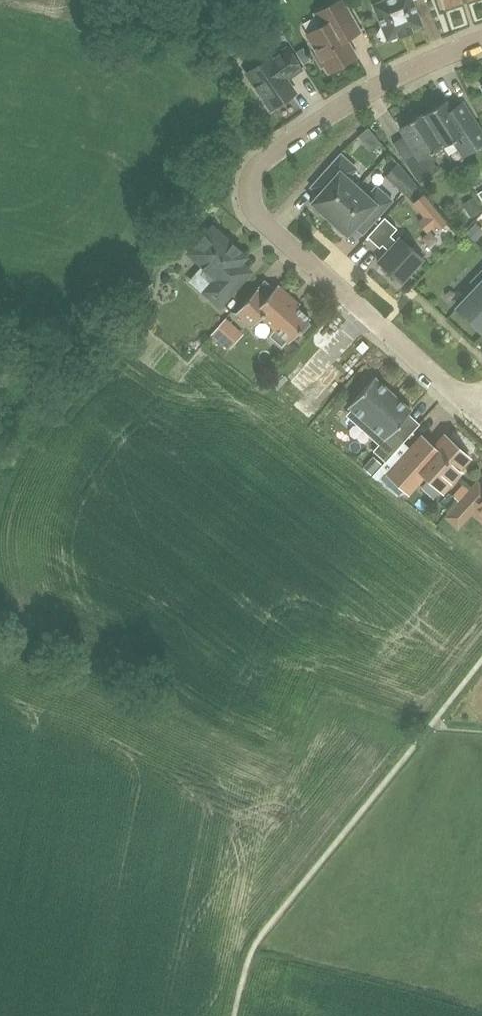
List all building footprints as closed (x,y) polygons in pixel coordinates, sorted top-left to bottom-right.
[(361,32),(343,0),(338,0),(323,9),(329,21),(307,34),(328,71),(356,56),(347,40),(361,32)] [(387,39),(422,24),(412,0),(383,0),(373,4),(387,39)] [(271,58),(270,56),(247,72),(272,108),(295,92),(285,78),(290,74),(291,76),(301,68),(287,47),(271,58)] [(302,48),(295,52),(302,65),(310,60),(302,48)] [(444,101),(442,103),(438,102),(432,106),(432,109),(423,115),(443,146),(453,140),(463,157),(481,145),(481,135),(481,134),(461,102),(449,109),(444,101)] [(443,146),(423,115),(422,113),(412,120),(408,119),(402,123),(402,126),(399,128),(415,153),(404,160),(414,176),(419,183),(438,171),(433,162),(436,160),(431,152),(441,146),(442,147),(443,146)] [(318,214),(323,213),(329,218),(357,187),(347,177),(355,168),(339,153),(321,173),(310,186),(319,194),(311,202),(313,203),(312,208),(318,214)] [(406,173),(395,186),(405,195),(415,184),(406,173)] [(376,187),(367,196),(357,187),(329,218),(335,224),(334,228),(341,234),(345,233),(347,234),(354,226),(363,234),(392,201),(376,187)] [(413,204),(424,218),(434,210),(422,197),(413,204)] [(473,197),(462,204),(470,218),(481,211),(473,197)] [(381,245),(388,251),(378,263),(400,283),(423,258),(400,238),(397,242),(390,236),(396,229),(384,217),(366,237),(379,248),(381,245)] [(201,238),(187,253),(219,282),(206,296),(219,307),(251,272),(241,263),(246,257),(223,237),(223,234),(217,229),(215,229),(212,226),(209,229),(207,229),(201,235),(201,238)] [(481,330),(481,269),(470,282),(476,288),(457,307),(481,331),(481,330)] [(235,313),(252,328),(261,318),(273,329),(267,336),(281,349),(287,342),(288,342),(297,333),(300,335),(310,324),(307,322),(309,319),(290,301),(292,298),(277,285),(266,297),(257,289),(235,313)] [(230,310),(208,335),(225,351),(248,325),(230,310)] [(392,431),(411,411),(374,377),(348,406),(384,438),(373,451),(385,462),(403,442),(392,431)] [(421,437),(411,449),(387,474),(408,493),(424,475),(443,492),(461,473),(457,469),(468,457),(444,436),(433,448),(421,437)] [(373,457),(364,467),(372,475),(382,464),(373,457)] [(476,481),(469,489),(463,496),(458,501),(444,516),(444,517),(457,529),(472,513),(481,522),(481,486),(476,481)]
